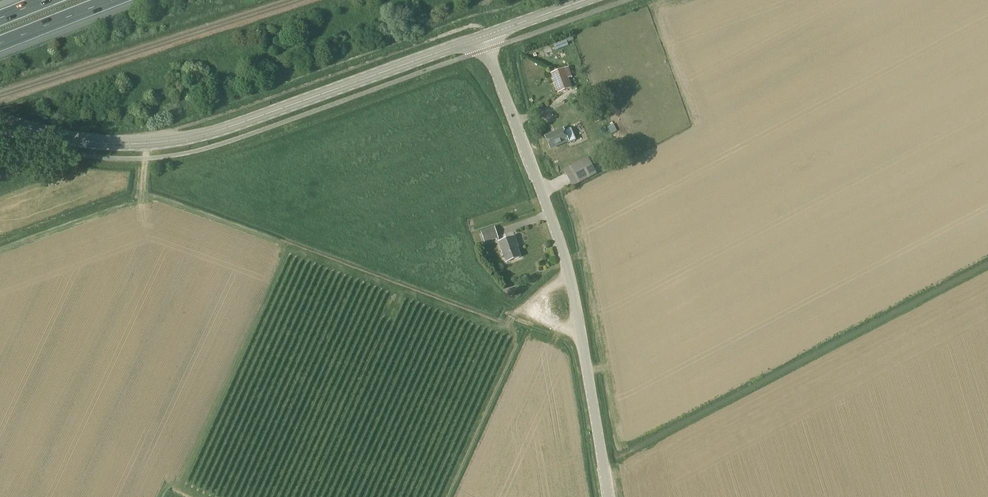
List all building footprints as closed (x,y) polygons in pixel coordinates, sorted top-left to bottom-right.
[(567,41),(555,45),(557,50),(568,45),(567,41)] [(558,93),(572,88),(568,78),(571,77),(568,69),(552,75),(558,93)] [(563,130),(546,137),(551,148),(568,141),(569,143),(576,140),(571,128),(563,132),(563,130)] [(588,157),(564,170),(572,187),(597,174),(588,157)] [(495,228),(481,233),(485,244),(499,239),(495,228)] [(500,243),(507,263),(521,258),(516,244),(517,244),(515,238),(500,243)]
